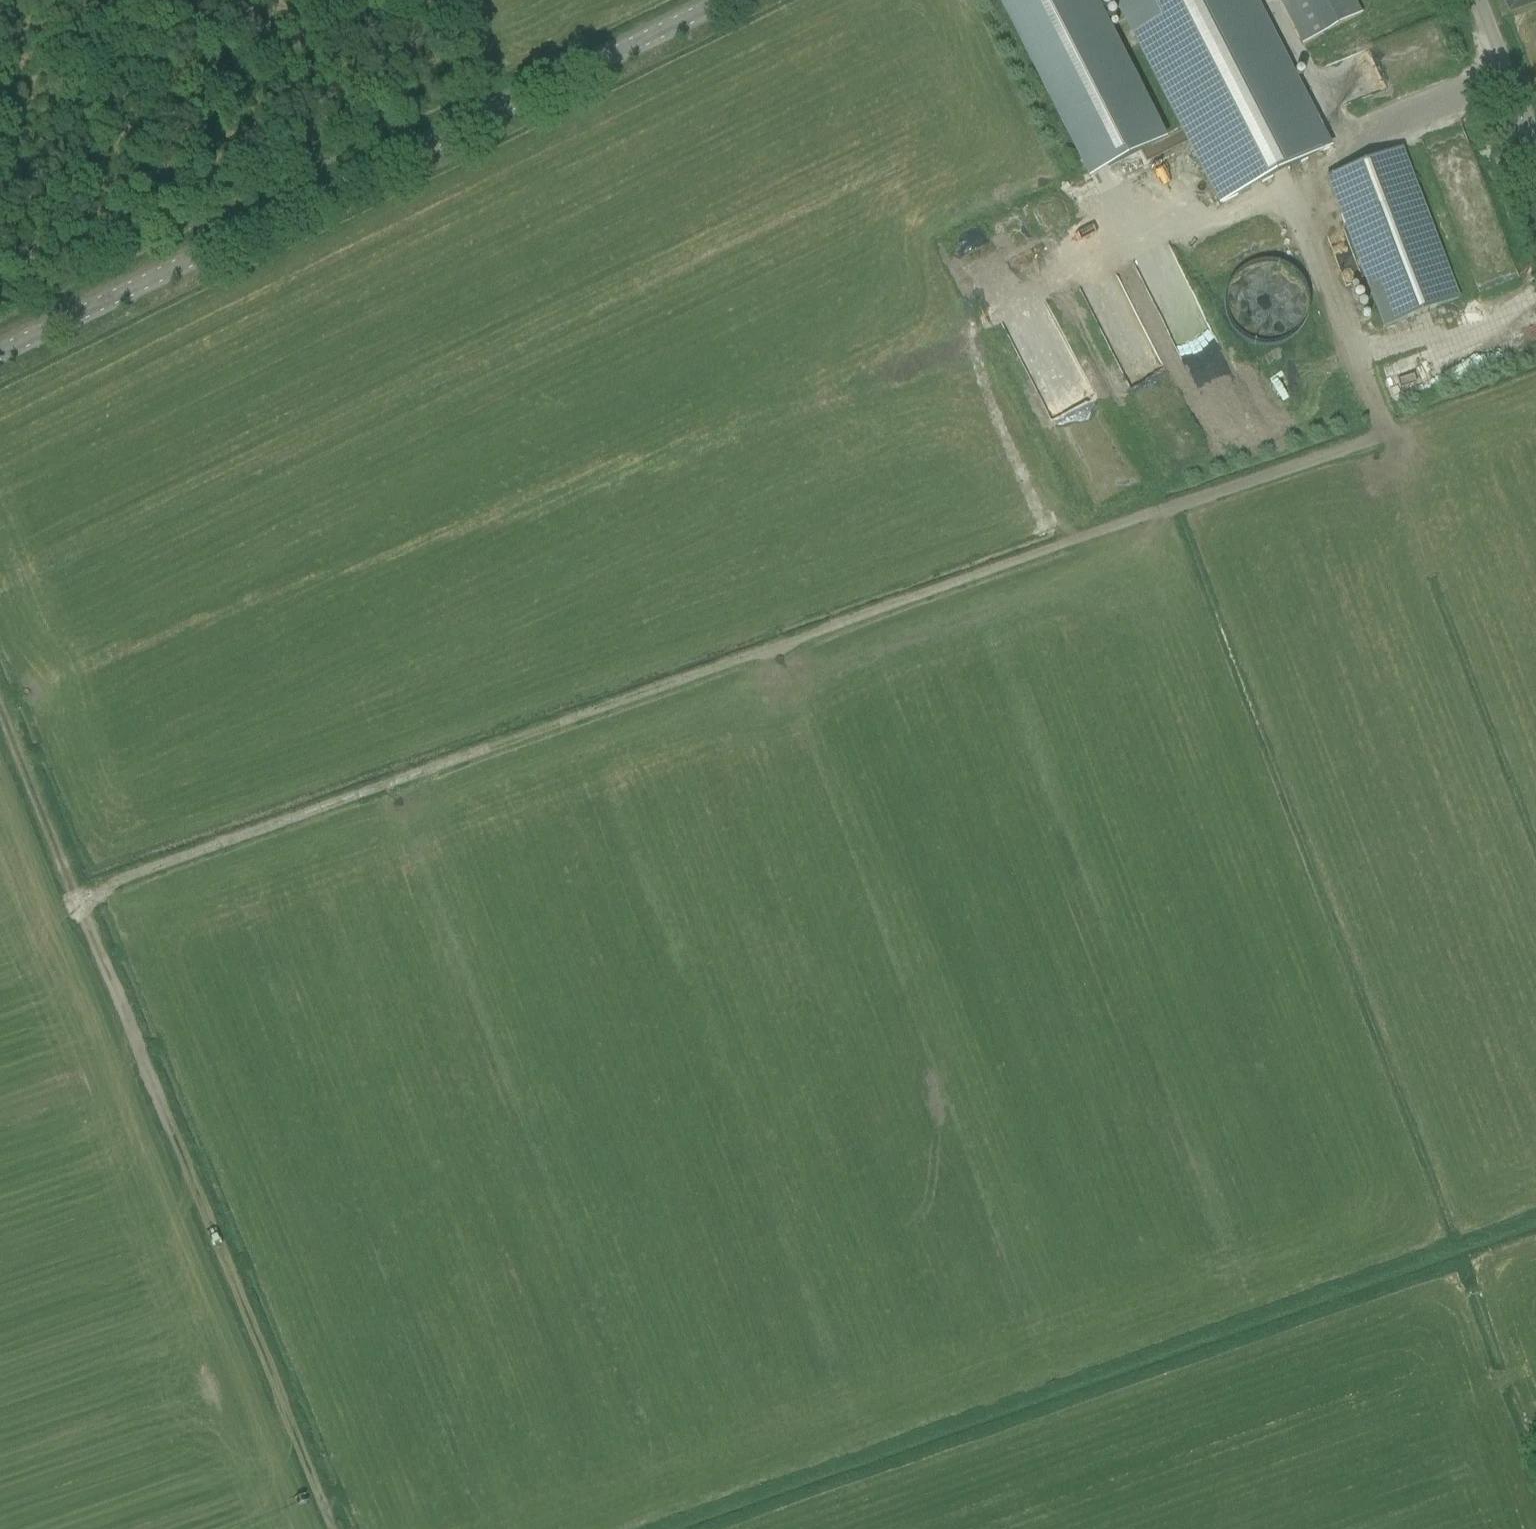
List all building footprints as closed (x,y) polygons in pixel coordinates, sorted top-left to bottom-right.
[(1093,0),(1001,0),(1094,182),(1167,145),(1093,0)] [(1221,199),(1264,177),(1325,146),(1251,0),(1120,0),(1188,134),(1221,199)] [(1298,11),(1287,17),(1302,45),(1312,40),(1362,15),(1355,0),(1292,0),(1298,11)] [(1459,299),(1402,150),(1327,178),(1384,328),(1459,299)] [(1256,348),(1270,351),(1283,348),(1296,341),(1305,331),(1310,317),(1310,303),(1307,291),(1299,280),(1289,273),(1276,269),(1263,268),(1251,272),(1240,280),(1233,290),(1228,304),(1229,318),(1234,331),(1243,342),(1256,348)] [(1279,368),(1263,374),(1276,406),(1292,400),(1279,368)]
